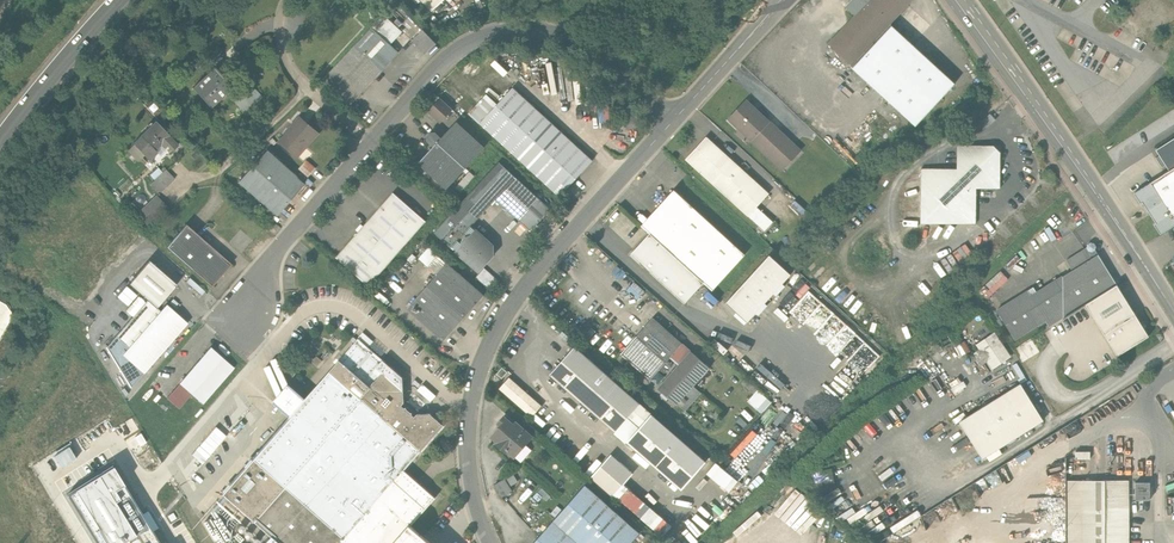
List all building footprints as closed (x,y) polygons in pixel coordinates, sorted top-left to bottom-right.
[(431,11),(443,0),(421,0),(431,11)] [(854,15),(828,44),(853,67),(852,68),(916,126),(955,83),(892,25),(915,0),(849,0),(844,6),(854,15)] [(385,15),(372,28),(390,44),(402,31),(385,15)] [(390,44),(372,28),(324,80),(350,104),(398,52),(390,44)] [(424,31),(413,40),(424,54),(436,44),(424,31)] [(237,85),(224,71),(200,94),(214,108),(237,85)] [(592,161),(513,89),(498,105),(481,124),(560,196),(592,161)] [(470,113),(481,124),(498,105),(487,95),(470,113)] [(441,99),(429,112),(440,122),(452,109),(441,99)] [(801,151),(746,99),(726,121),(781,172),(801,151)] [(179,138),(159,118),(131,146),(151,166),(179,138)] [(317,134),(303,121),(281,145),(295,158),(317,134)] [(485,147),(458,122),(443,139),(436,133),(431,133),(428,136),(428,141),(435,147),(420,163),(447,188),(485,147)] [(769,194),(706,136),(684,160),(763,233),(773,222),(756,207),(769,194)] [(1155,150),(1168,171),(1132,193),(1139,204),(1141,202),(1147,212),(1155,224),(1153,225),(1159,235),(1173,225),(1173,138),(1155,150)] [(957,145),(957,169),(921,169),(921,224),(976,225),(976,189),(1000,189),(1000,152),(997,149),(994,146),(957,145)] [(301,179),(267,150),(237,184),(271,214),(301,179)] [(300,168),(309,175),(317,167),(307,159),(300,168)] [(550,209),(499,163),(436,233),(479,273),(494,256),(494,246),(472,226),(497,199),(531,230),(550,209)] [(173,179),(166,171),(151,184),(159,192),(173,179)] [(424,215),(394,189),(335,257),(364,282),(424,215)] [(744,255),(673,190),(641,226),(649,234),(704,283),(712,291),(744,255)] [(225,263),(188,228),(168,249),(206,284),(225,263)] [(704,283),(649,234),(630,255),(684,305),(704,283)] [(1085,249),(1066,261),(1072,271),(1031,296),(1028,291),(996,310),(1015,341),(1046,322),(1049,327),(1086,305),(1118,285),(1096,251),(1097,246),(1095,243),(1091,243),(1088,245),(1087,248),(1085,249)] [(743,284),(774,250),(769,246),(738,280),(743,284)] [(439,276),(448,266),(429,249),(420,259),(439,276)] [(791,275),(770,256),(725,304),(747,323),(791,275)] [(128,284),(148,302),(156,309),(176,285),(149,261),(128,284)] [(482,296),(448,266),(439,276),(409,310),(443,340),(482,296)] [(1118,285),(1086,305),(1099,326),(1118,357),(1150,337),(1142,325),(1131,307),(1118,285)] [(156,309),(148,302),(114,339),(126,350),(123,354),(141,371),(185,324),(168,309),(163,315),(156,309)] [(699,361),(653,321),(647,328),(622,356),(649,380),(669,357),(679,366),(658,390),(667,397),(676,405),(684,412),(701,394),(693,387),(708,369),(699,361)] [(983,363),(989,360),(993,367),(1013,356),(999,330),(978,341),(981,347),(976,350),(983,363)] [(360,339),(219,498),(256,530),(244,542),(430,542),(423,537),(416,531),(413,529),(411,527),(436,498),(417,481),(404,470),(450,418),(441,411),(360,339)] [(1023,362),(1041,352),(1034,340),(1016,351),(1023,362)] [(704,463),(574,349),(562,363),(550,376),(680,490),(691,479),(704,463)] [(230,370),(208,350),(176,384),(180,388),(170,399),(181,409),(193,397),(199,403),(230,370)] [(669,360),(652,380),(659,385),(676,366),(669,360)] [(310,380),(317,386),(331,369),(325,363),(310,380)] [(508,378),(498,389),(531,418),(541,407),(508,378)] [(1024,384),(959,424),(983,463),(1048,423),(1024,384)] [(759,389),(749,400),(763,412),(773,401),(759,389)] [(532,438),(507,417),(488,439),(513,460),(532,438)] [(614,495),(635,472),(614,452),(592,475),(614,495)] [(515,472),(494,483),(501,494),(521,483),(515,472)] [(1154,497),(1154,480),(1138,479),(1137,497),(1154,497)] [(1129,480),(1068,481),(1069,542),(1130,542),(1129,480)] [(782,486),(767,503),(778,513),(794,496),(782,486)] [(585,487),(536,542),(632,542),(639,535),(585,487)]
